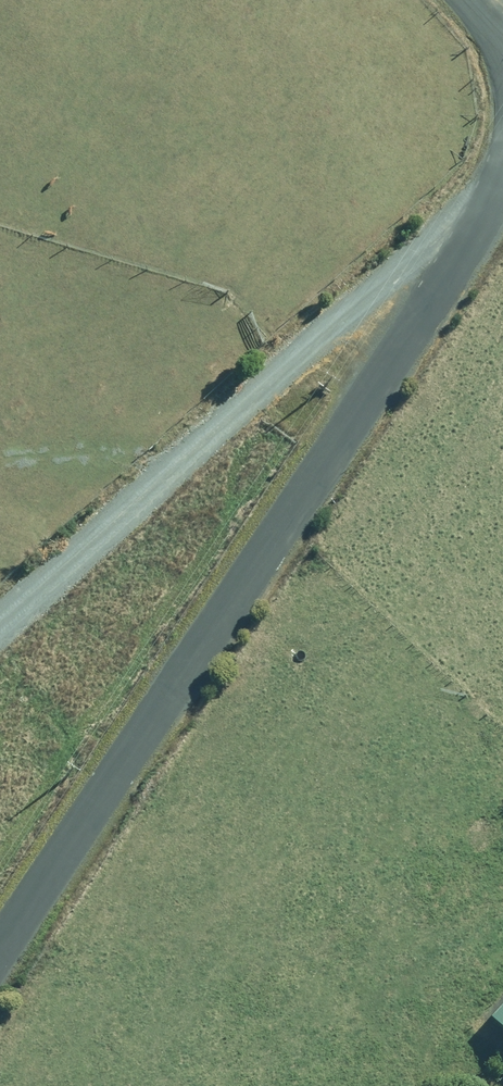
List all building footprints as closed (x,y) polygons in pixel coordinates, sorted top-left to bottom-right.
[(502,1034),(502,1001),(487,1019),(502,1034)]
